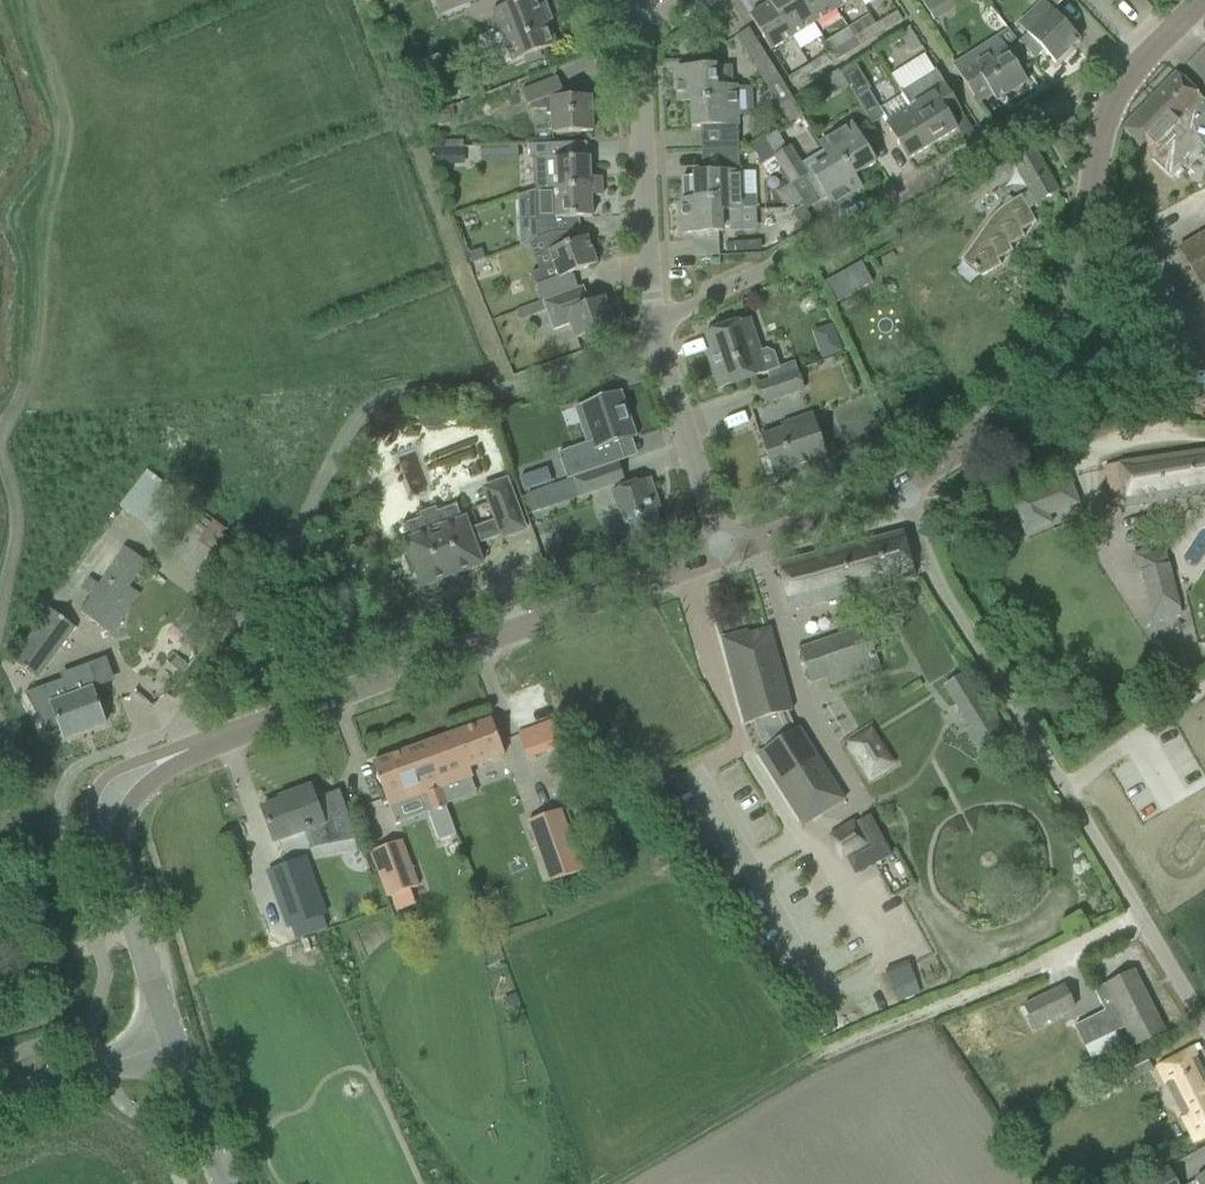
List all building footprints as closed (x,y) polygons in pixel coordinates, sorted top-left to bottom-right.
[(493,37),(504,65),(512,61),(513,62),(535,54),(557,45),(548,22),(552,20),(546,3),(541,5),(540,0),(523,0),(515,3),(493,11),(502,33),(493,37)] [(770,0),(769,0),(768,1),(770,4),(750,16),(771,51),(793,37),(770,0)] [(793,37),(815,24),(800,0),(770,0),(793,37)] [(815,24),(837,11),(830,0),(800,0),(815,24)] [(837,11),(854,0),(830,0),(837,11)] [(1019,43),(1035,60),(1044,51),(1055,63),(1081,39),(1064,22),(1044,0),(1035,9),(1044,18),(1027,34),(1028,34),(1019,43)] [(898,12),(876,25),(881,34),(903,21),(898,12)] [(876,25),(854,39),(859,47),(881,34),(876,25)] [(749,57),(767,86),(780,79),(762,49),(749,29),(737,37),(749,57)] [(908,29),(899,34),(912,54),(921,48),(909,29),(908,29)] [(955,65),(954,66),(962,79),(975,99),(976,98),(989,89),(997,101),(1028,82),(1019,68),(1030,61),(1019,44),(1009,31),(976,52),(955,65)] [(854,39),(832,52),(837,61),(859,47),(854,39)] [(832,52),(810,65),(816,74),(837,61),(832,52)] [(678,102),(692,102),(718,101),(717,88),(716,68),(713,68),(712,60),(686,61),(687,69),(676,69),(678,102)] [(816,74),(810,65),(788,79),(794,87),(816,74)] [(826,79),(836,96),(849,88),(839,71),(826,79)] [(903,95),(902,95),(933,145),(958,129),(951,117),(961,110),(943,82),(937,72),(902,93),(903,95)] [(1138,113),(1123,130),(1159,165),(1170,177),(1199,147),(1177,125),(1193,108),(1202,99),(1177,73),(1138,113)] [(552,115),(553,134),(593,132),(592,96),(564,97),(564,93),(558,77),(536,85),(522,91),(528,106),(530,106),(532,111),(547,110),(547,115),(552,115)] [(780,79),(767,86),(790,124),(803,116),(780,79)] [(718,101),(692,102),(693,127),(738,125),(737,88),(717,88),(718,101)] [(933,145),(902,95),(880,109),(869,90),(856,98),(872,125),(882,119),(895,140),(908,161),(933,145)] [(1177,125),(1199,147),(1202,145),(1204,150),(1204,102),(1202,99),(1193,108),(1177,125)] [(450,108),(431,115),(434,121),(438,125),(443,126),(448,124),(452,120),(453,115),(450,108)] [(820,144),(830,161),(831,162),(840,156),(853,177),(854,177),(876,163),(852,124),(820,144)] [(774,157),(791,185),(808,174),(791,147),(787,149),(777,132),(764,140),(775,157),(774,157)] [(762,165),(774,157),(775,157),(764,140),(752,148),(762,165)] [(602,187),(602,178),(591,178),(590,158),(579,159),(579,144),(577,144),(530,145),(530,159),(535,159),(536,177),(536,190),(602,187)] [(463,149),(444,150),(445,165),(464,164),(463,149)] [(1028,210),(1037,205),(1059,192),(1036,150),(1013,163),(1030,192),(1013,202),(997,213),(990,221),(963,261),(980,277),(1000,266),(996,260),(1012,251),(1009,245),(1025,237),(1021,231),(1035,224),(1028,210)] [(979,169),(979,171),(986,182),(1012,168),(1004,155),(979,169)] [(831,162),(830,161),(812,172),(814,176),(808,180),(822,201),(828,197),(833,206),(862,189),(854,177),(853,177),(840,156),(831,162)] [(695,177),(683,177),(684,201),(721,199),(721,211),(741,210),(756,209),(754,172),(740,173),(718,174),(695,175),(695,177)] [(801,202),(791,185),(779,192),(789,209),(801,202)] [(593,217),(592,197),(603,196),(602,187),(536,190),(537,219),(537,222),(520,222),(521,246),(529,242),(538,238),(552,233),(565,233),(580,232),(580,218),(593,217)] [(684,201),(682,201),(683,234),(693,233),(693,241),(719,240),(719,232),(723,232),(723,224),(741,223),(741,210),(721,211),(721,199),(684,201)] [(805,207),(794,213),(804,230),(814,223),(805,207)] [(537,286),(543,303),(579,289),(573,274),(598,264),(587,237),(570,244),(565,233),(552,233),(538,238),(529,242),(540,271),(532,274),(537,286)] [(1179,249),(1202,287),(1204,286),(1204,233),(1179,249)] [(735,244),(725,244),(725,252),(735,252),(735,244)] [(479,250),(466,256),(470,265),(483,260),(479,250)] [(859,258),(848,264),(851,269),(852,268),(858,278),(856,278),(859,283),(870,276),(867,272),(868,272),(863,262),(862,262),(859,258)] [(579,289),(543,303),(550,320),(554,331),(571,324),(577,339),(615,325),(605,298),(585,305),(579,289)] [(767,373),(769,378),(770,379),(798,370),(795,362),(780,367),(775,353),(767,349),(760,352),(749,319),(706,334),(717,366),(713,368),(720,389),(767,373)] [(770,379),(769,378),(755,383),(763,405),(805,390),(798,370),(770,379)] [(587,444),(559,454),(568,480),(625,460),(619,443),(637,437),(621,392),(595,401),(583,405),(584,406),(582,407),(587,421),(594,441),(587,444)] [(829,462),(813,415),(800,419),(802,425),(784,431),(783,430),(761,438),(762,439),(769,459),(766,460),(770,472),(773,471),(774,476),(808,464),(810,468),(829,462)] [(1106,468),(1112,510),(1204,496),(1204,451),(1105,466),(1106,468)] [(574,479),(581,497),(625,481),(619,464),(574,479)] [(122,503),(155,528),(182,493),(149,468),(122,503)] [(552,481),(548,469),(521,478),(525,491),(552,481)] [(1012,499),(1020,520),(1078,498),(1070,477),(1012,499)] [(612,491),(629,542),(663,530),(653,502),(658,500),(650,478),(612,491)] [(408,541),(405,542),(406,544),(407,544),(422,584),(421,585),(422,587),(425,586),(480,565),(483,564),(482,562),(481,562),(475,546),(502,536),(503,538),(525,529),(507,481),(485,489),(496,520),(469,530),(466,522),(467,522),(466,519),(463,520),(463,521),(408,541)] [(531,514),(545,509),(539,492),(525,496),(531,514)] [(182,594),(242,546),(222,520),(162,568),(182,594)] [(916,576),(904,532),(779,564),(791,609),(916,576)] [(80,612),(100,626),(144,563),(124,549),(80,612)] [(1150,549),(1132,554),(1138,574),(1141,573),(1155,623),(1184,615),(1165,549),(1151,553),(1150,549)] [(191,605),(175,624),(189,636),(204,617),(191,605)] [(332,618),(336,629),(354,623),(349,612),(332,618)] [(13,661),(37,678),(70,632),(47,615),(13,661)] [(268,625),(271,633),(284,628),(281,620),(268,625)] [(871,639),(888,634),(884,623),(867,628),(867,627),(800,649),(810,681),(826,676),(828,684),(880,667),(871,639)] [(792,712),(780,665),(776,667),(767,635),(750,639),(748,633),(723,640),(746,724),(754,722),(758,737),(766,749),(759,753),(802,821),(817,811),(820,815),(845,800),(833,781),(829,784),(807,749),(811,747),(799,728),(794,731),(786,714),(792,712)] [(178,655),(171,664),(182,674),(190,665),(178,655)] [(1167,656),(1158,662),(1173,685),(1182,679),(1167,656)] [(76,695),(52,704),(65,739),(106,724),(81,658),(64,664),(76,695)] [(965,732),(978,753),(1009,734),(995,713),(990,717),(963,675),(943,687),(969,729),(965,732)] [(518,733),(528,759),(565,745),(555,719),(518,733)] [(492,720),(373,764),(386,799),(389,808),(427,794),(434,812),(429,814),(439,842),(457,835),(446,807),(440,789),(473,777),(469,768),(505,755),(501,742),(492,720)] [(872,773),(873,776),(890,765),(888,763),(890,761),(874,736),(872,738),(869,733),(850,744),(869,775),(872,773)] [(268,807),(262,808),(272,836),(275,842),(297,834),(325,824),(332,844),(357,839),(339,790),(315,799),(311,786),(290,794),(291,798),(268,807)] [(582,872),(560,811),(529,822),(550,883),(582,872)] [(870,816),(858,823),(855,824),(854,822),(828,836),(842,861),(856,853),(858,855),(857,855),(865,869),(859,872),(860,873),(892,856),(870,816)] [(418,886),(408,861),(393,866),(386,846),(370,852),(387,898),(418,886)] [(268,872),(288,928),(326,914),(306,859),(268,872)] [(908,962),(886,971),(887,975),(893,989),(915,980),(910,966),(908,962)] [(1106,1011),(1075,1026),(1086,1048),(1127,1027),(1136,1045),(1164,1031),(1134,972),(1096,991),(1106,1011)] [(1024,1009),(1034,1030),(1062,1016),(1051,995),(1024,1009)] [(1196,1140),(1204,1135),(1204,1077),(1191,1050),(1158,1067),(1196,1140)] [(1118,1066),(1127,1084),(1154,1071),(1145,1052),(1118,1066)] [(1168,1169),(1140,1183),(1177,1183),(1168,1169)] [(1197,1179),(1200,1183),(1204,1183),(1204,1174),(1197,1179)]
